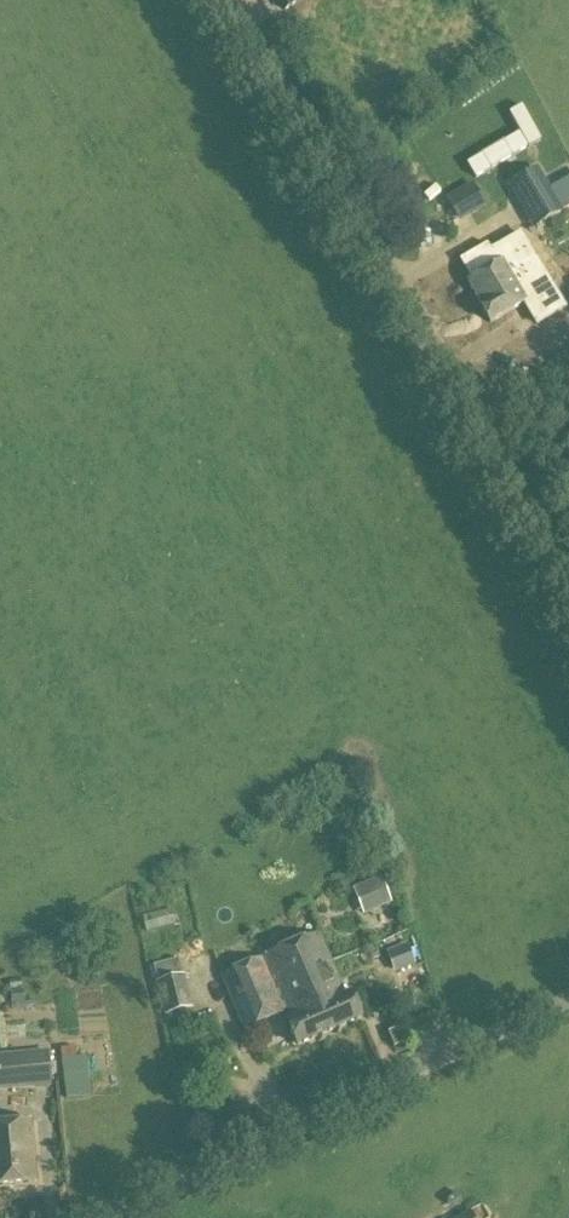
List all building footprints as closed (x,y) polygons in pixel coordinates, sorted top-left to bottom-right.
[(303,0),(276,0),(283,12),(303,0)] [(532,230),(563,212),(538,168),(507,186),(532,230)] [(564,308),(521,236),(495,251),(503,264),(489,272),(486,267),(482,263),(476,262),(471,263),(467,268),(465,274),(470,283),(469,284),(482,306),(481,307),(491,325),(525,304),(537,324),(564,308)] [(381,878),(367,884),(378,910),(392,904),(381,878)] [(273,974),(328,951),(320,934),(266,957),(273,974)] [(391,974),(413,966),(406,947),(384,956),(391,974)] [(291,1020),(347,996),(328,951),(273,974),(287,1013),(291,1020)] [(287,1013),(273,974),(266,957),(223,976),(246,1030),(287,1013)] [(183,976),(178,960),(153,967),(157,983),(156,983),(164,1017),(193,1009),(184,976),(183,976)] [(351,994),(347,996),(291,1020),(288,1022),(298,1047),(362,1020),(351,994)] [(51,1088),(47,1051),(0,1055),(0,1092),(22,1090),(47,1088),(51,1088)] [(36,1182),(32,1122),(0,1124),(0,1185),(36,1182)] [(18,1208),(20,1217),(39,1217),(36,1204),(18,1208)]
